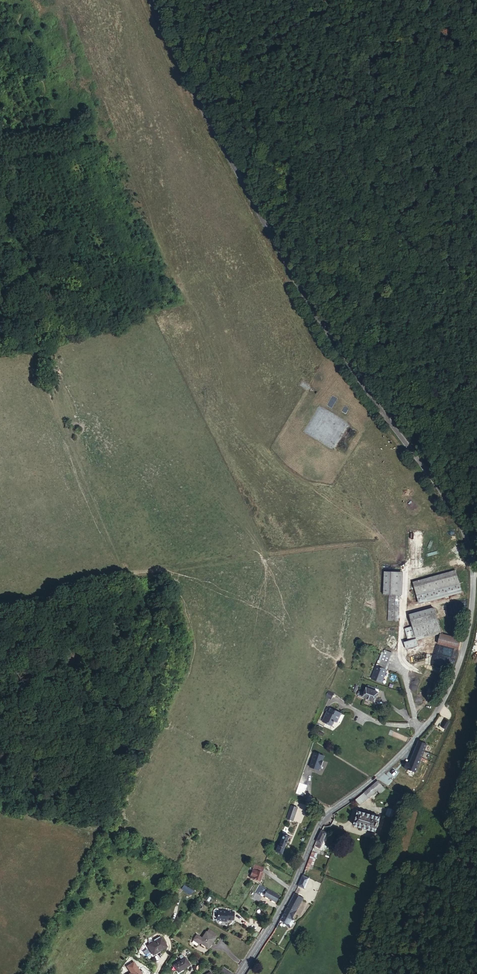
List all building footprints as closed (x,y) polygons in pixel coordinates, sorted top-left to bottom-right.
[(459,582),(454,569),(412,583),(416,596),(459,582)] [(383,597),(389,597),(398,597),(398,575),(383,575),(383,597)] [(459,582),(416,596),(419,603),(461,590),(459,582)] [(398,597),(389,597),(389,622),(398,622),(398,597)] [(411,616),(415,627),(419,640),(440,633),(432,608),(411,616)] [(419,640),(415,627),(406,631),(410,642),(406,643),(409,650),(421,646),(419,640)] [(458,652),(460,642),(439,638),(437,647),(458,652)] [(387,653),(382,668),(390,672),(395,657),(387,653)] [(444,668),(446,662),(450,663),(451,658),(434,653),(431,664),(444,668)] [(381,671),(382,668),(380,667),(374,681),(378,683),(383,672),(381,671)] [(390,672),(382,668),(381,671),(383,672),(378,683),(385,685),(390,672)] [(428,702),(435,705),(444,677),(437,675),(428,702)] [(358,695),(376,704),(380,695),(381,691),(379,690),(377,693),(367,689),(364,695),(360,693),(358,695)] [(339,715),(329,710),(327,714),(325,714),(320,724),(328,728),(331,723),(335,725),(339,715)] [(409,762),(406,770),(419,774),(428,747),(419,744),(412,764),(409,762)] [(314,752),(310,767),(320,770),(325,756),(314,752)] [(306,785),(299,782),(294,795),(301,798),(306,785)] [(379,790),(375,785),(353,801),(356,807),(373,794),(379,790)] [(296,809),(290,806),(285,818),(291,821),(296,809)] [(377,818),(356,813),(352,828),(373,833),(377,818)] [(277,844),(275,843),(272,850),(279,853),(287,834),(278,830),(276,835),(279,837),(278,841),(277,844)] [(326,835),(320,832),(312,848),(316,850),(318,844),(321,845),(326,835)] [(313,854),(308,864),(312,866),(317,855),(313,854)] [(308,864),(298,884),(304,887),(308,878),(307,877),(309,870),(312,871),(314,867),(312,866),(308,864)] [(257,871),(244,867),(242,873),(246,874),(244,880),(253,883),(257,871)] [(185,883),(181,888),(190,895),(194,890),(185,883)] [(253,891),(256,893),(258,891),(251,887),(246,897),(251,900),(254,896),(251,894),(253,891)] [(271,903),(273,898),(258,890),(258,891),(256,893),(255,895),(271,903)] [(303,899),(293,894),(281,919),(286,920),(285,923),(291,926),(295,920),(293,918),(303,899)] [(218,911),(214,911),(214,919),(215,921),(222,921),(222,919),(229,919),(229,911),(224,911),(224,910),(218,910),(218,911)] [(216,938),(218,934),(208,928),(206,931),(216,938)] [(202,939),(199,942),(209,949),(216,938),(206,931),(202,939)] [(192,942),(197,946),(199,942),(202,939),(197,935),(192,942)] [(162,944),(156,936),(144,944),(149,953),(162,944)] [(189,967),(184,958),(172,966),(177,973),(189,967)] [(132,966),(122,973),(137,973),(132,966)]
